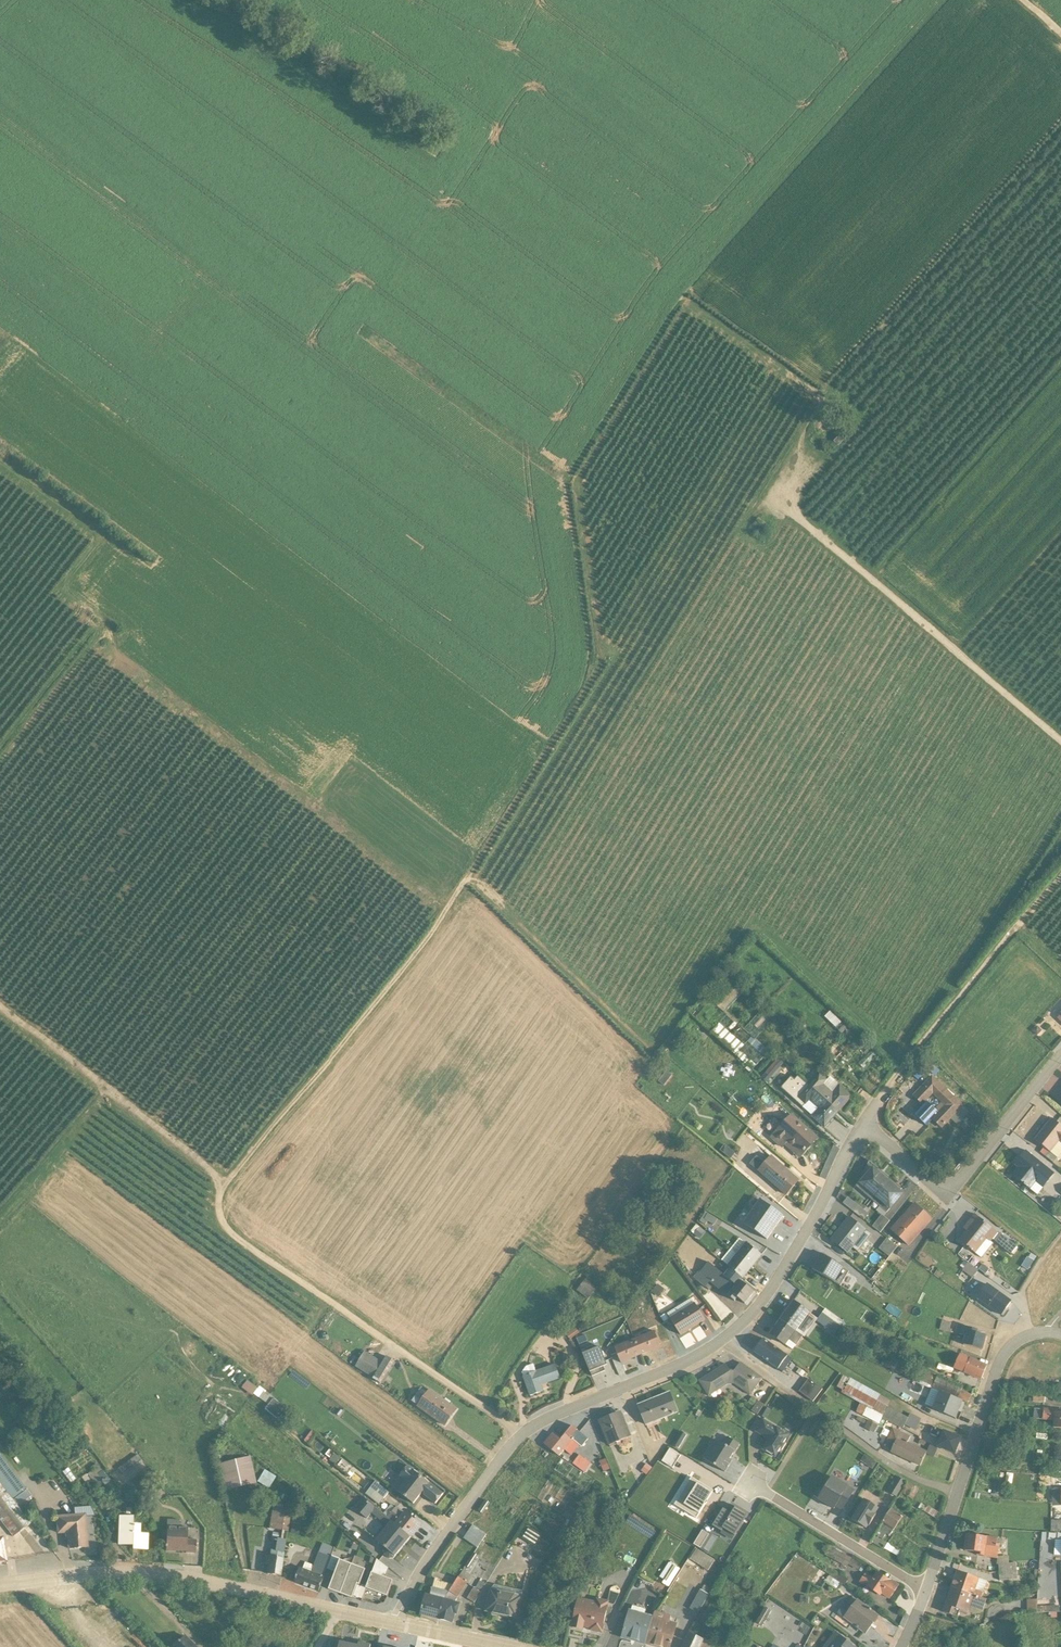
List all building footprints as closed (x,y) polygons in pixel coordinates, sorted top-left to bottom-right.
[(711,1003),(714,1006),(713,1006),(722,1014),(740,994),(732,986),(717,1002),(715,1000),(711,1003)] [(762,1011),(744,1031),(742,1029),(734,1037),(719,1024),(711,1033),(752,1070),(762,1060),(763,1061),(770,1054),(765,1049),(768,1046),(758,1037),(771,1023),(771,1019),(762,1011)] [(841,1023),(830,1013),(825,1019),(836,1029),(841,1023)] [(820,1075),(809,1087),(838,1113),(852,1098),(839,1087),(840,1086),(830,1078),(827,1081),(820,1075)] [(931,1078),(913,1097),(922,1106),(913,1116),(926,1128),(933,1121),(941,1129),(950,1120),(957,1126),(969,1113),(931,1078)] [(809,1087),(798,1099),(805,1106),(802,1109),(812,1118),(824,1129),(838,1113),(809,1087)] [(791,1115),(770,1139),(782,1150),(785,1147),(800,1160),(818,1139),(791,1115)] [(1034,1140),(1043,1148),(1039,1153),(1053,1165),(1058,1159),(1060,1155),(1060,1127),(1051,1119),(1034,1140)] [(735,1154),(724,1146),(720,1151),(730,1160),(735,1154)] [(1054,1174),(1025,1152),(1014,1166),(1017,1169),(1012,1176),(1030,1190),(1030,1191),(1037,1196),(1054,1174)] [(756,1157),(750,1165),(786,1196),(798,1182),(771,1157),(764,1164),(756,1157)] [(872,1202),(890,1180),(878,1170),(876,1172),(868,1165),(869,1162),(856,1188),(872,1202)] [(901,1190),(890,1180),(872,1202),(886,1214),(902,1195),(899,1193),(901,1190)] [(847,1199),(842,1205),(864,1221),(868,1215),(847,1199)] [(752,1213),(775,1229),(783,1218),(760,1201),(752,1213)] [(931,1220),(914,1205),(890,1231),(909,1247),(931,1220)] [(705,1213),(699,1223),(705,1226),(708,1223),(714,1226),(718,1220),(705,1213)] [(775,1229),(752,1213),(744,1225),(767,1241),(775,1229)] [(998,1234),(974,1216),(963,1230),(966,1232),(959,1241),(981,1259),(992,1245),(990,1243),(998,1234)] [(881,1217),(872,1228),(880,1234),(889,1223),(881,1217)] [(849,1219),(831,1241),(848,1255),(853,1249),(858,1253),(872,1237),(866,1232),(867,1232),(849,1219)] [(700,1228),(696,1225),(690,1233),(700,1240),(705,1234),(699,1229),(700,1228)] [(739,1239),(730,1250),(752,1268),(762,1257),(746,1244),(745,1244),(739,1239)] [(897,1248),(886,1240),(878,1250),(888,1258),(897,1248)] [(743,1280),(752,1268),(730,1250),(721,1262),(743,1280)] [(1031,1265),(1037,1257),(1032,1253),(1026,1262),(1031,1265)] [(844,1268),(822,1255),(812,1271),(840,1287),(848,1273),(843,1270),(844,1268)] [(968,1265),(964,1262),(960,1267),(963,1270),(962,1272),(972,1279),(978,1271),(968,1264),(968,1265)] [(698,1273),(693,1279),(705,1288),(710,1283),(734,1302),(737,1299),(745,1305),(754,1293),(741,1282),(743,1280),(730,1269),(724,1276),(708,1263),(700,1274),(698,1273)] [(982,1265),(978,1270),(985,1275),(989,1270),(982,1265)] [(585,1279),(579,1288),(590,1296),(596,1286),(585,1279)] [(986,1285),(976,1299),(1001,1317),(1011,1303),(986,1285)] [(657,1286),(652,1294),(659,1298),(664,1291),(657,1286)] [(691,1300),(667,1315),(680,1336),(705,1321),(695,1304),(694,1304),(691,1300)] [(794,1303),(780,1321),(802,1338),(814,1321),(835,1336),(841,1328),(844,1323),(826,1309),(822,1314),(820,1313),(816,1319),(794,1303)] [(796,1346),(802,1338),(780,1321),(770,1335),(785,1346),(786,1346),(793,1351),(796,1346)] [(938,1335),(943,1337),(945,1332),(951,1334),(952,1330),(949,1330),(951,1324),(942,1321),(938,1335)] [(975,1330),(958,1326),(955,1334),(965,1337),(962,1346),(982,1351),(986,1337),(975,1333),(975,1331),(975,1330)] [(576,1329),(566,1336),(569,1340),(579,1334),(576,1329)] [(634,1340),(641,1356),(661,1348),(654,1332),(634,1340)] [(615,1348),(621,1364),(641,1356),(634,1340),(615,1348)] [(763,1340),(754,1353),(778,1370),(783,1363),(788,1366),(792,1360),(763,1340)] [(607,1365),(600,1348),(583,1355),(592,1378),(605,1372),(603,1367),(607,1365)] [(365,1352),(355,1368),(383,1385),(396,1364),(386,1357),(383,1363),(365,1352)] [(986,1367),(969,1360),(959,1357),(953,1370),(963,1374),(981,1381),(986,1367)] [(887,1368),(903,1375),(907,1365),(891,1358),(887,1368)] [(699,1382),(709,1397),(728,1385),(734,1385),(750,1396),(762,1380),(740,1364),(735,1369),(730,1369),(725,1365),(699,1382)] [(523,1377),(530,1397),(543,1392),(541,1386),(560,1379),(555,1365),(536,1372),(533,1366),(526,1368),(522,1374),(523,1377)] [(953,1373),(954,1371),(939,1365),(937,1370),(938,1371),(945,1373),(946,1371),(953,1373)] [(924,1372),(920,1383),(932,1388),(937,1377),(924,1372)] [(880,1397),(881,1396),(850,1380),(843,1377),(837,1388),(843,1391),(841,1394),(860,1404),(856,1413),(879,1424),(882,1419),(902,1430),(905,1425),(915,1431),(921,1420),(905,1412),(906,1411),(900,1408),(897,1413),(887,1408),(890,1403),(880,1397)] [(932,1388),(968,1403),(971,1397),(961,1392),(963,1388),(937,1377),(932,1388)] [(823,1390),(809,1380),(799,1393),(813,1403),(823,1390)] [(913,1381),(908,1393),(934,1404),(931,1411),(956,1421),(963,1403),(913,1381)] [(835,1390),(832,1387),(825,1397),(829,1400),(835,1390)] [(422,1388),(412,1402),(418,1407),(417,1407),(445,1426),(456,1411),(430,1390),(428,1392),(422,1388)] [(646,1427),(679,1414),(670,1392),(638,1406),(646,1427)] [(271,1396),(264,1408),(277,1416),(284,1404),(271,1396)] [(758,1402),(752,1411),(758,1415),(765,1406),(758,1402)] [(770,1411),(765,1407),(760,1416),(765,1419),(770,1411)] [(1034,1410),(1033,1420),(1054,1422),(1053,1429),(1060,1430),(1060,1412),(1034,1410)] [(598,1422),(609,1447),(632,1437),(621,1412),(598,1422)] [(789,1436),(763,1421),(756,1433),(765,1438),(766,1438),(770,1440),(763,1451),(775,1458),(780,1451),(781,1452),(786,1445),(784,1444),(789,1436)] [(878,1426),(868,1421),(864,1429),(874,1433),(878,1426)] [(1001,1438),(1005,1439),(1009,1430),(1008,1429),(991,1424),(988,1433),(994,1435),(992,1439),(993,1439),(997,1441),(997,1440),(1000,1441),(1001,1438)] [(581,1448),(588,1440),(572,1427),(561,1441),(553,1435),(545,1446),(560,1458),(584,1473),(591,1462),(576,1452),(571,1460),(562,1455),(564,1452),(566,1454),(576,1443),(581,1448)] [(933,1428),(930,1436),(938,1440),(938,1438),(940,1439),(936,1448),(954,1455),(960,1439),(943,1431),(943,1432),(933,1428)] [(910,1437),(892,1429),(884,1447),(892,1450),(891,1453),(920,1467),(925,1455),(926,1452),(907,1443),(910,1437)] [(703,1459),(725,1473),(732,1462),(730,1460),(733,1454),(734,1455),(740,1446),(727,1438),(723,1445),(718,1442),(713,1450),(710,1448),(703,1459)] [(589,1455),(599,1463),(605,1455),(602,1448),(597,1445),(589,1455)] [(933,1458),(937,1450),(929,1446),(926,1452),(925,1455),(933,1458)] [(218,1462),(226,1488),(257,1479),(249,1453),(218,1462)] [(874,1468),(878,1461),(865,1455),(862,1461),(874,1468)] [(25,1490),(0,1457),(0,1485),(12,1500),(25,1490)] [(590,1477),(598,1466),(594,1463),(586,1473),(590,1477)] [(408,1466),(391,1487),(414,1505),(423,1495),(436,1505),(443,1495),(408,1466)] [(264,1471),(257,1483),(275,1494),(276,1493),(281,1496),(283,1493),(285,1494),(289,1487),(274,1479),(275,1477),(264,1471)] [(1049,1486),(1049,1477),(1038,1476),(1037,1478),(1036,1478),(1036,1480),(1035,1480),(1034,1492),(1032,1492),(1032,1496),(1036,1496),(1036,1502),(1038,1502),(1039,1494),(1046,1495),(1047,1486),(1049,1486)] [(829,1483),(819,1500),(834,1510),(836,1507),(842,1511),(854,1492),(840,1483),(832,1478),(829,1483)] [(889,1493),(896,1497),(905,1483),(898,1478),(889,1493)] [(379,1506),(389,1493),(376,1482),(365,1495),(379,1506)] [(914,1488),(907,1484),(901,1494),(913,1501),(916,1495),(917,1495),(919,1491),(919,1489),(914,1487),(914,1488)] [(12,1500),(0,1485),(0,1523),(11,1538),(16,1543),(28,1534),(33,1540),(38,1535),(12,1500)] [(1058,1490),(1058,1488),(1053,1488),(1052,1506),(1051,1506),(1051,1532),(1060,1533),(1060,1490),(1058,1490)] [(393,1559),(411,1538),(383,1515),(364,1499),(355,1510),(367,1520),(371,1514),(387,1527),(376,1542),(385,1549),(383,1552),(384,1555),(390,1560),(393,1559)] [(478,1512),(483,1515),(486,1511),(487,1511),(488,1509),(487,1509),(490,1504),(486,1501),(478,1512)] [(852,1521),(865,1529),(867,1526),(869,1527),(876,1515),(876,1514),(879,1509),(864,1501),(852,1521)] [(391,1505),(383,1515),(411,1538),(420,1527),(397,1507),(395,1509),(391,1505)] [(920,1505),(918,1510),(936,1520),(939,1514),(927,1507),(926,1508),(920,1505)] [(723,1510),(712,1526),(722,1532),(720,1534),(731,1541),(747,1516),(732,1506),(728,1512),(723,1510)] [(291,1509),(284,1508),(272,1507),(268,1529),(281,1531),(279,1541),(276,1541),(274,1551),(270,1551),(269,1557),(265,1557),(265,1566),(267,1567),(266,1575),(279,1577),(291,1509)] [(73,1515),(55,1517),(56,1535),(64,1534),(64,1539),(67,1539),(68,1550),(86,1548),(84,1515),(83,1515),(83,1509),(73,1510),(73,1515)] [(132,1547),(132,1550),(147,1551),(148,1535),(139,1534),(140,1525),(132,1525),(132,1517),(127,1517),(128,1510),(121,1509),(121,1517),(118,1517),(117,1546),(132,1547)] [(889,1537),(902,1518),(890,1510),(870,1543),(883,1551),(884,1550),(899,1559),(902,1553),(888,1544),(887,1544),(882,1541),(886,1535),(889,1537)] [(554,1542),(557,1543),(573,1517),(565,1512),(563,1517),(568,1520),(554,1542)] [(300,1517),(293,1516),(291,1524),(298,1525),(300,1517)] [(178,1521),(167,1521),(166,1532),(160,1532),(160,1539),(165,1539),(165,1552),(185,1553),(185,1554),(194,1554),(195,1541),(186,1540),(187,1528),(178,1528),(178,1521)] [(291,1526),(290,1534),(298,1536),(300,1528),(291,1526)] [(472,1526),(463,1540),(478,1549),(487,1535),(472,1526)] [(542,1536),(530,1528),(522,1539),(534,1547),(542,1536)] [(702,1547),(711,1533),(704,1529),(695,1543),(702,1547)] [(1049,1534),(1048,1540),(1053,1541),(1051,1556),(1048,1556),(1048,1574),(1054,1574),(1055,1580),(1060,1580),(1060,1534),(1049,1534)] [(967,1536),(965,1552),(976,1553),(976,1556),(984,1557),(984,1558),(997,1559),(998,1550),(1003,1550),(1003,1546),(1002,1546),(1002,1540),(997,1540),(997,1539),(967,1536)] [(324,1577),(334,1548),(329,1546),(329,1548),(322,1546),(314,1566),(306,1563),(303,1569),(300,1568),(294,1583),(319,1592),(325,1577),(324,1577)] [(830,1547),(825,1556),(847,1568),(848,1566),(859,1572),(862,1565),(830,1547)] [(696,1550),(690,1560),(708,1571),(714,1562),(696,1550)] [(474,1554),(466,1567),(469,1569),(478,1557),(474,1554)] [(329,1591),(341,1595),(352,1565),(340,1561),(341,1560),(333,1557),(333,1558),(328,1570),(336,1573),(329,1591)] [(997,1558),(997,1566),(998,1566),(999,1573),(1016,1571),(1015,1564),(1009,1564),(1008,1557),(997,1558)] [(366,1590),(387,1598),(388,1597),(394,1582),(386,1578),(389,1570),(378,1560),(377,1561),(372,1559),(370,1564),(375,1566),(366,1590)] [(679,1570),(669,1563),(660,1578),(664,1581),(662,1584),(668,1587),(679,1570)] [(361,1585),(366,1571),(352,1565),(341,1595),(352,1600),(354,1597),(363,1600),(367,1587),(361,1585)] [(827,1568),(823,1573),(840,1585),(844,1586),(848,1581),(834,1571),(833,1572),(827,1568)] [(1017,1571),(999,1573),(1000,1581),(1018,1579),(1017,1571)] [(823,1573),(822,1572),(814,1582),(822,1588),(825,1583),(836,1591),(840,1585),(823,1573)] [(951,1589),(981,1599),(987,1582),(957,1572),(951,1589)] [(867,1574),(859,1583),(880,1596),(881,1594),(889,1599),(898,1587),(877,1573),(874,1578),(867,1574)] [(467,1584),(459,1578),(458,1578),(444,1599),(439,1620),(453,1625),(456,1615),(457,1616),(461,1604),(455,1603),(467,1584)] [(444,1599),(453,1586),(437,1581),(438,1579),(435,1580),(429,1597),(426,1596),(421,1615),(439,1620),(444,1599)] [(474,1588),(467,1599),(475,1603),(486,1585),(480,1581),(475,1589),(474,1588)] [(491,1586),(486,1612),(517,1619),(524,1592),(491,1586)] [(710,1590),(704,1586),(701,1591),(700,1591),(690,1609),(698,1614),(708,1596),(707,1595),(710,1590)] [(981,1599),(951,1589),(943,1613),(957,1618),(959,1614),(966,1616),(970,1608),(982,1612),(986,1600),(981,1599)] [(809,1597),(800,1596),(800,1604),(808,1605),(809,1597)] [(608,1606),(609,1601),(596,1599),(596,1602),(579,1599),(572,1628),(573,1629),(583,1631),(584,1628),(591,1629),(591,1631),(602,1634),(607,1606),(608,1606)] [(842,1608),(838,1614),(866,1635),(873,1625),(878,1618),(878,1617),(852,1599),(849,1603),(848,1602),(843,1609),(842,1608)] [(1037,1606),(1037,1600),(1027,1600),(1027,1614),(1037,1614),(1037,1606)] [(702,1610),(695,1623),(694,1622),(693,1625),(682,1646),(701,1646),(704,1641),(705,1641),(711,1630),(704,1627),(710,1615),(712,1615),(718,1606),(712,1602),(706,1612),(702,1610)] [(764,1624),(772,1608),(766,1605),(758,1621),(764,1624)] [(646,1611),(633,1607),(632,1611),(629,1610),(622,1638),(645,1645),(653,1617),(645,1614),(646,1611)] [(655,1612),(645,1645),(651,1646),(670,1646),(678,1624),(669,1622),(671,1616),(655,1612)] [(836,1633),(824,1646),(854,1646),(836,1633)] [(172,1646),(194,1646),(183,1637),(178,1643),(177,1642),(172,1646)]
